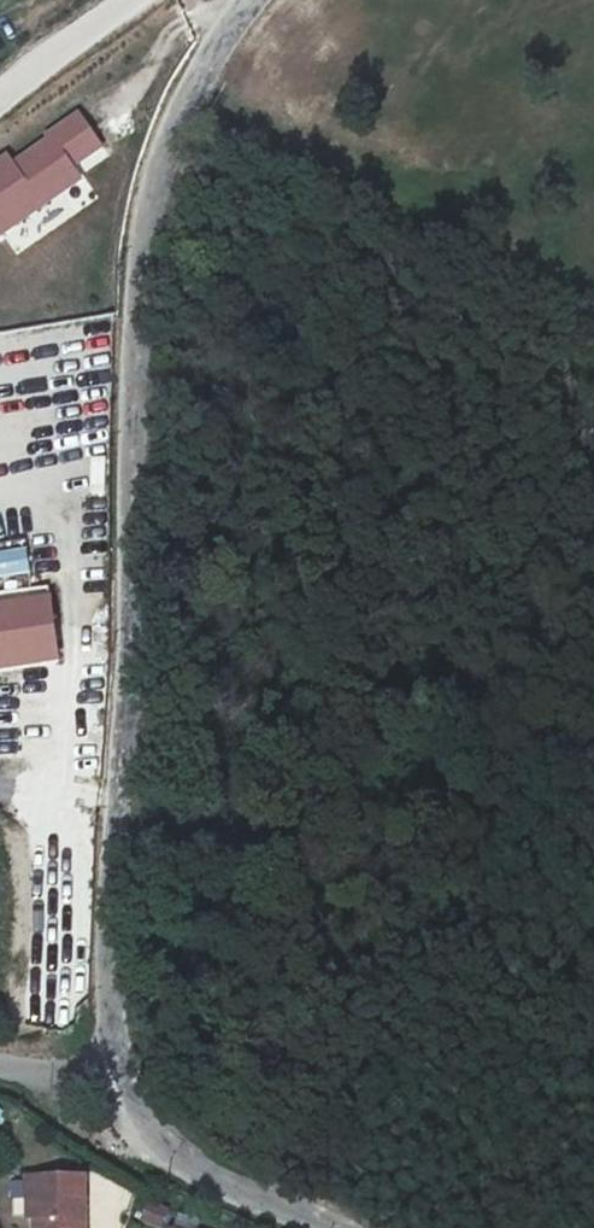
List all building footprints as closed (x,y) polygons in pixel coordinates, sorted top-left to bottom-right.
[(0,159),(0,226),(2,229),(79,177),(70,164),(100,144),(79,113),(48,134),(51,138),(13,163),(7,155),(0,159)] [(0,550),(0,577),(30,575),(28,548),(0,550)] [(0,603),(0,671),(57,666),(51,598),(0,603)] [(27,1227),(78,1227),(76,1172),(25,1173),(27,1227)] [(142,1222),(163,1226),(168,1207),(146,1202),(142,1222)]
